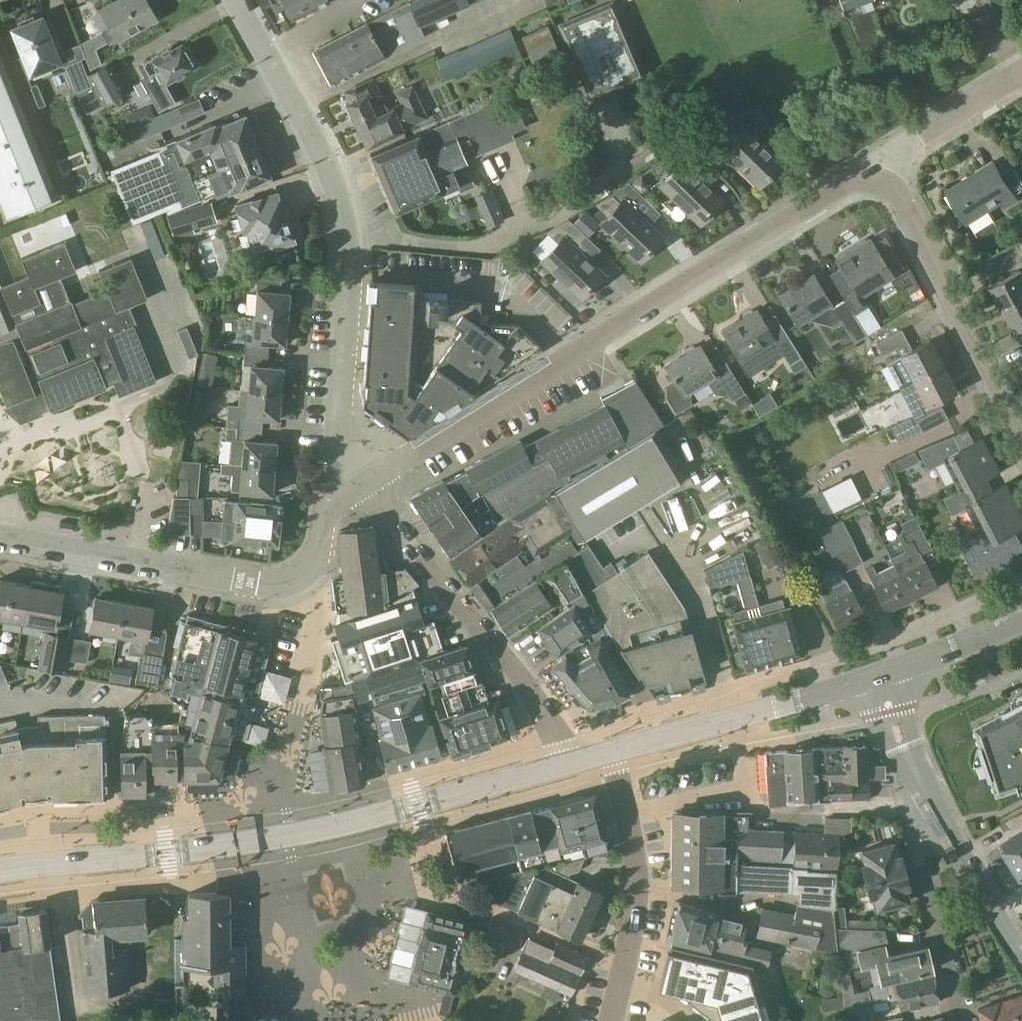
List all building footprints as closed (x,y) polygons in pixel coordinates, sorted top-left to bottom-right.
[(111,25),(80,42),(90,69),(101,62),(96,48),(116,36),(118,39),(156,18),(145,0),(115,0),(101,8),(111,25)] [(292,19),(329,1),(329,0),(283,0),(292,19)] [(420,26),(409,0),(408,0),(366,22),(318,46),(318,47),(312,50),(330,84),(336,81),(384,57),(384,56),(424,35),(420,26)] [(409,0),(420,26),(470,5),(468,1),(471,0),(410,0),(409,0)] [(842,10),(859,4),(862,13),(874,8),(871,0),(839,0),(842,10)] [(611,2),(559,24),(589,96),(641,74),(611,2)] [(19,26),(12,28),(30,72),(59,61),(57,56),(64,53),(60,41),(58,42),(54,34),(56,33),(50,16),(42,20),(41,17),(35,19),(33,14),(17,21),(19,26)] [(547,25),(521,36),(535,69),(561,58),(547,25)] [(445,79),(518,46),(509,27),(459,49),(458,49),(436,58),(445,79)] [(151,57),(138,64),(145,75),(140,78),(148,92),(151,98),(159,111),(176,102),(165,83),(165,82),(194,67),(192,64),(194,61),(190,55),(188,54),(181,43),(170,50),(168,47),(151,57)] [(74,92),(80,90),(92,85),(87,74),(89,73),(82,58),(63,67),(74,92)] [(108,63),(89,73),(87,74),(92,85),(80,90),(81,91),(77,93),(87,112),(103,103),(104,104),(125,93),(108,63)] [(7,216),(17,211),(17,212),(51,198),(0,71),(0,199),(7,216)] [(372,78),(344,91),(349,101),(346,102),(367,146),(403,129),(402,128),(426,116),(411,85),(397,92),(402,103),(392,107),(387,109),(384,103),(372,109),(367,99),(380,93),(372,78)] [(200,97),(151,119),(131,128),(138,142),(207,112),(200,97)] [(498,99),(370,153),(395,211),(458,185),(461,191),(475,185),(466,164),(468,163),(466,158),(514,138),(498,99)] [(739,128),(720,147),(759,185),(781,162),(753,135),(768,121),(753,107),(730,119),(739,128)] [(262,136),(253,114),(245,118),(244,114),(216,126),(214,121),(174,138),(176,141),(109,169),(132,222),(166,208),(167,212),(201,198),(202,202),(213,198),(228,191),(239,186),(240,188),(270,175),(268,172),(276,168),(268,149),(260,153),(254,139),(262,136)] [(103,138),(88,143),(96,165),(111,160),(103,138)] [(683,162),(661,185),(699,222),(722,199),(693,172),(704,160),(688,145),(674,153),(683,162)] [(650,147),(630,160),(635,168),(656,155),(650,147)] [(994,161),(947,190),(966,222),(1000,200),(1004,206),(1017,198),(994,161)] [(633,209),(645,197),(629,182),(614,191),(623,199),(601,222),(640,259),(662,236),(633,209)] [(276,192),(236,204),(244,230),(248,229),(253,247),(273,241),(274,245),(293,239),(283,206),(281,207),(276,192)] [(201,198),(167,212),(175,239),(196,234),(195,228),(219,222),(213,198),(202,202),(201,198)] [(467,223),(486,223),(486,211),(468,211),(467,223)] [(573,303),(580,296),(581,296),(603,273),(574,246),(586,234),(568,219),(549,229),(560,240),(542,259),(560,277),(553,284),(573,303)] [(840,266),(829,273),(843,295),(853,312),(868,303),(861,292),(892,274),(890,271),(900,265),(901,266),(902,265),(884,236),(883,237),(883,238),(873,244),(869,238),(865,241),(857,246),(836,259),(840,266)] [(7,405),(10,404),(13,412),(15,411),(20,423),(43,414),(42,411),(50,408),(51,410),(107,387),(106,385),(113,382),(119,395),(156,380),(133,324),(132,324),(125,306),(129,305),(147,297),(130,257),(99,269),(107,289),(72,302),(63,276),(77,271),(66,243),(23,260),(30,276),(2,286),(0,282),(0,389),(7,405)] [(1021,300),(1021,272),(1020,269),(991,285),(1003,310),(1021,300)] [(843,295),(831,303),(813,274),(780,295),(798,324),(809,317),(811,320),(838,326),(843,323),(856,342),(868,334),(843,295)] [(255,315),(287,318),(289,292),(280,291),(281,279),(257,277),(256,290),(257,290),(255,315)] [(454,348),(529,335),(517,324),(516,324),(487,322),(487,314),(480,314),(481,300),(419,296),(419,284),(370,280),(366,339),(437,342),(454,348)] [(1003,310),(1015,331),(1021,327),(1021,300),(1003,310)] [(756,309),(723,330),(747,369),(750,375),(782,354),(789,365),(790,364),(802,357),(789,336),(777,343),(774,338),(764,323),(756,309)] [(239,314),(237,339),(245,340),(244,352),(268,354),(269,342),(284,344),(287,318),(255,315),(239,314)] [(186,326),(178,330),(189,357),(198,354),(186,326)] [(886,362),(899,387),(913,379),(942,364),(929,340),(911,349),(901,328),(875,342),(882,355),(897,348),(900,355),(886,362)] [(366,339),(362,402),(406,434),(543,349),(529,335),(454,348),(437,342),(366,339)] [(717,347),(716,347),(717,350),(706,357),(699,345),(665,365),(674,379),(665,385),(666,396),(675,411),(690,401),(690,391),(708,379),(716,391),(726,395),(728,394),(731,399),(744,391),(717,347)] [(243,364),(241,389),(248,390),(280,393),(282,367),(267,366),(268,354),(244,352),(243,364)] [(802,357),(790,364),(794,372),(806,364),(802,357)] [(913,414),(890,427),(899,443),(922,431),(923,433),(949,419),(938,398),(955,389),(942,364),(913,379),(899,387),(913,414)] [(442,479),(410,496),(435,532),(450,553),(484,529),(487,534),(490,531),(496,527),(484,504),(478,492),(533,463),(533,462),(548,454),(558,474),(623,440),(626,446),(656,429),(664,423),(635,379),(626,384),(637,407),(613,420),(601,397),(600,398),(603,404),(523,446),(519,438),(465,467),(466,470),(444,481),(442,479)] [(194,386),(194,399),(210,400),(211,387),(194,386)] [(230,405),(228,426),(237,427),(261,429),(262,417),(278,419),(280,393),(248,390),(241,389),(239,405),(230,405)] [(261,429),(237,427),(228,426),(226,440),(232,440),(230,463),(224,462),(224,463),(274,468),(276,442),(260,441),(261,429)] [(496,527),(490,531),(509,557),(517,552),(521,548),(517,544),(526,539),(534,552),(572,528),(579,540),(685,477),(656,429),(626,446),(572,477),(548,492),(548,491),(510,515),(511,517),(496,527)] [(943,460),(958,489),(964,487),(985,476),(997,470),(981,438),(960,448),(952,434),(918,449),(927,468),(943,460)] [(206,446),(206,459),(222,459),(222,446),(206,446)] [(896,461),(900,470),(920,460),(915,451),(896,461)] [(272,494),(274,468),(224,463),(223,473),(234,474),(233,490),(272,494)] [(709,492),(722,484),(712,467),(699,475),(709,492)] [(850,476),(821,490),(832,512),(861,498),(850,476)] [(978,534),(980,534),(983,542),(1006,530),(1007,531),(1012,529),(1021,524),(1021,518),(1004,483),(992,489),(985,476),(964,487),(958,489),(942,497),(951,514),(964,507),(978,534)] [(178,478),(178,496),(190,497),(189,478),(178,478)] [(188,533),(190,533),(190,513),(190,497),(178,496),(173,497),(167,534),(177,534),(188,533)] [(258,527),(279,529),(281,505),(237,501),(224,500),(222,516),(258,519),(258,527)] [(190,513),(190,533),(202,533),(202,513),(190,513)] [(258,519),(222,516),(222,521),(220,538),(233,539),(233,540),(277,545),(279,529),(258,527),(258,519)] [(893,563),(911,598),(936,586),(924,561),(920,553),(931,547),(918,522),(918,523),(915,516),(901,523),(904,530),(900,532),(911,554),(893,563)] [(843,519),(831,525),(843,549),(856,543),(843,519)] [(831,525),(820,531),(833,555),(843,549),(831,525)] [(333,578),(332,578),(336,610),(338,610),(348,608),(348,609),(382,604),(409,588),(417,584),(419,583),(413,577),(406,569),(403,569),(403,568),(390,569),(390,570),(389,570),(383,570),(384,571),(378,572),(372,526),(338,530),(344,575),(333,578)] [(1021,548),(1012,529),(1007,531),(1006,530),(983,542),(980,534),(978,534),(973,537),(970,534),(957,541),(974,573),(987,566),(992,571),(999,571),(1006,567),(1004,565),(1007,562),(1010,561),(1008,555),(1021,548)] [(487,534),(453,557),(472,583),(509,557),(490,531),(487,534)] [(783,558),(769,536),(755,545),(769,567),(783,558)] [(535,580),(491,608),(508,633),(551,605),(542,590),(545,588),(550,595),(556,591),(563,601),(570,597),(582,590),(583,590),(584,592),(616,571),(610,562),(603,567),(588,544),(565,559),(538,577),(534,579),(535,580)] [(616,571),(584,592),(600,619),(602,618),(612,636),(611,636),(637,675),(640,674),(653,694),(669,689),(669,691),(689,685),(689,684),(705,679),(685,607),(648,550),(616,571)] [(738,580),(753,576),(745,550),(739,552),(722,560),(729,583),(738,580)] [(886,611),(911,598),(893,563),(876,572),(872,564),(865,568),(874,587),(874,586),(886,611)] [(824,580),(817,584),(834,618),(831,620),(837,631),(851,623),(850,620),(863,614),(845,578),(828,587),(824,580)] [(28,584),(0,579),(0,616),(22,620),(28,584)] [(28,584),(22,620),(56,626),(62,590),(60,590),(61,584),(31,579),(30,585),(28,584)] [(339,637),(331,640),(345,682),(350,680),(420,657),(420,658),(443,651),(433,620),(423,623),(414,598),(413,599),(409,588),(382,604),(348,609),(348,608),(338,610),(339,623),(335,624),(339,637)] [(563,609),(539,626),(557,652),(586,631),(585,628),(600,619),(584,592),(583,590),(582,590),(570,597),(572,600),(561,607),(563,609)] [(116,633),(122,601),(95,596),(89,628),(116,633)] [(784,598),(759,605),(774,661),(803,654),(801,649),(806,647),(802,633),(797,635),(789,608),(787,608),(784,598)] [(122,601),(116,633),(120,633),(119,637),(131,639),(128,652),(140,654),(135,682),(152,684),(157,684),(163,653),(144,649),(146,638),(152,606),(122,601)] [(774,661),(759,605),(735,611),(738,622),(734,623),(742,650),(737,651),(740,666),(745,664),(747,669),(774,661)] [(183,629),(171,675),(174,675),(239,691),(241,692),(242,687),(254,642),(255,638),(253,638),(254,632),(229,625),(229,624),(187,614),(183,629)] [(600,619),(585,628),(586,631),(589,641),(586,643),(600,666),(599,667),(616,698),(617,699),(618,699),(621,700),(629,696),(629,691),(630,690),(629,688),(603,641),(611,636),(612,636),(602,618),(600,619)] [(67,659),(71,637),(71,635),(47,631),(40,667),(65,671),(67,659)] [(93,641),(71,637),(67,659),(88,662),(93,641)] [(564,652),(551,664),(554,666),(559,673),(566,680),(564,685),(570,691),(575,690),(576,691),(574,695),(585,707),(591,709),(610,704),(617,699),(616,698),(599,667),(600,666),(586,643),(585,643),(584,641),(570,650),(565,653),(564,652)] [(466,643),(420,658),(428,683),(474,668),(466,643)] [(426,678),(420,657),(350,680),(357,701),(426,678)] [(237,700),(239,691),(174,675),(171,685),(183,688),(182,689),(197,699),(191,725),(228,734),(230,734),(239,700),(237,700)] [(446,714),(440,716),(442,723),(441,723),(449,746),(451,752),(458,750),(470,746),(470,747),(474,746),(473,744),(476,743),(482,741),(485,740),(485,742),(489,741),(489,740),(501,736),(507,734),(505,728),(506,727),(498,705),(491,707),(489,700),(484,702),(477,680),(444,691),(445,692),(446,691),(452,712),(446,714)] [(226,742),(228,734),(191,725),(197,699),(182,689),(183,688),(171,685),(168,696),(182,703),(178,719),(178,723),(190,732),(187,743),(182,744),(184,776),(184,778),(219,777),(228,742),(226,742)] [(419,694),(373,707),(382,738),(378,739),(387,770),(440,754),(432,724),(428,725),(419,694)] [(322,700),(320,714),(320,716),(325,746),(323,746),(330,788),(364,782),(357,742),(361,741),(355,710),(353,695),(322,700)] [(977,725),(998,792),(1021,784),(1021,701),(977,725)] [(178,723),(178,719),(153,720),(152,712),(125,713),(121,747),(121,793),(144,792),(144,777),(153,776),(153,778),(175,778),(175,776),(184,776),(182,744),(187,743),(190,732),(178,723)] [(22,798),(22,799),(25,798),(25,797),(46,795),(47,795),(49,795),(104,794),(106,794),(104,713),(37,715),(38,740),(21,742),(15,718),(0,721),(0,803),(22,798)] [(819,779),(851,778),(866,778),(865,745),(819,746),(819,779)] [(783,749),(764,751),(767,804),(819,800),(819,799),(831,799),(831,800),(853,799),(869,799),(869,781),(851,782),(851,778),(819,779),(819,746),(816,746),(816,748),(815,748),(783,750),(783,749)] [(506,813),(444,829),(446,838),(455,871),(517,855),(521,870),(534,867),(539,865),(553,862),(563,859),(564,861),(584,856),(610,849),(594,791),(563,800),(564,800),(552,804),(552,803),(549,804),(548,804),(548,805),(530,810),(530,806),(506,813)] [(750,813),(673,811),(672,883),(721,884),(721,890),(798,891),(797,902),(833,907),(834,908),(835,870),(806,869),(806,867),(791,866),(791,865),(780,865),(782,830),(750,828),(750,813)] [(1001,843),(1012,861),(1021,855),(1021,830),(1001,843)] [(837,867),(839,834),(794,831),(792,865),(837,867)] [(865,861),(861,862),(869,894),(873,893),(877,906),(908,898),(904,885),(908,884),(900,853),(896,854),(893,840),(862,848),(865,861)] [(942,855),(935,859),(941,869),(948,865),(942,855)] [(1012,861),(1021,878),(1021,855),(1012,861)] [(553,862),(547,875),(556,879),(548,895),(590,915),(600,891),(578,881),(566,876),(569,872),(578,870),(584,856),(564,861),(563,859),(553,862)] [(492,877),(484,894),(509,905),(516,909),(517,908),(538,918),(548,895),(556,879),(547,875),(553,862),(534,867),(521,870),(511,872),(511,874),(492,877)] [(246,993),(245,993),(245,984),(246,984),(246,943),(224,943),(224,892),(188,892),(188,916),(182,917),(183,964),(183,982),(175,982),(176,1017),(210,1017),(210,1020),(246,1020),(246,993)] [(548,895),(538,918),(579,937),(580,936),(590,915),(548,895)] [(93,900),(92,897),(79,912),(79,915),(82,915),(83,929),(87,991),(127,989),(124,947),(137,933),(147,932),(151,929),(150,919),(146,916),(145,897),(93,900)] [(678,901),(669,941),(708,950),(766,964),(769,951),(743,944),(745,939),(740,938),(745,917),(718,910),(717,912),(678,901)] [(761,906),(755,936),(815,948),(815,947),(837,951),(833,907),(797,902),(794,913),(761,906)] [(49,942),(50,942),(45,907),(18,910),(19,920),(0,922),(0,1020),(60,1020),(49,942)] [(411,966),(412,966),(408,982),(453,994),(471,921),(426,910),(422,926),(421,925),(418,937),(413,954),(414,954),(411,966)] [(870,1001),(867,984),(894,978),(931,969),(925,944),(889,953),(883,928),(835,926),(841,990),(842,999),(845,1020),(859,1020),(872,1018),(870,1001)] [(554,949),(527,938),(513,968),(545,983),(540,994),(556,1001),(561,990),(570,994),(587,955),(557,941),(554,949)] [(752,963),(670,944),(661,979),(714,1020),(769,1020),(752,963)] [(867,984),(870,1001),(885,998),(886,1004),(898,1002),(900,1008),(937,1001),(932,974),(895,981),(894,978),(867,984)] [(1021,1016),(1021,994),(977,1009),(981,1020),(1005,1020),(1021,1016)]
